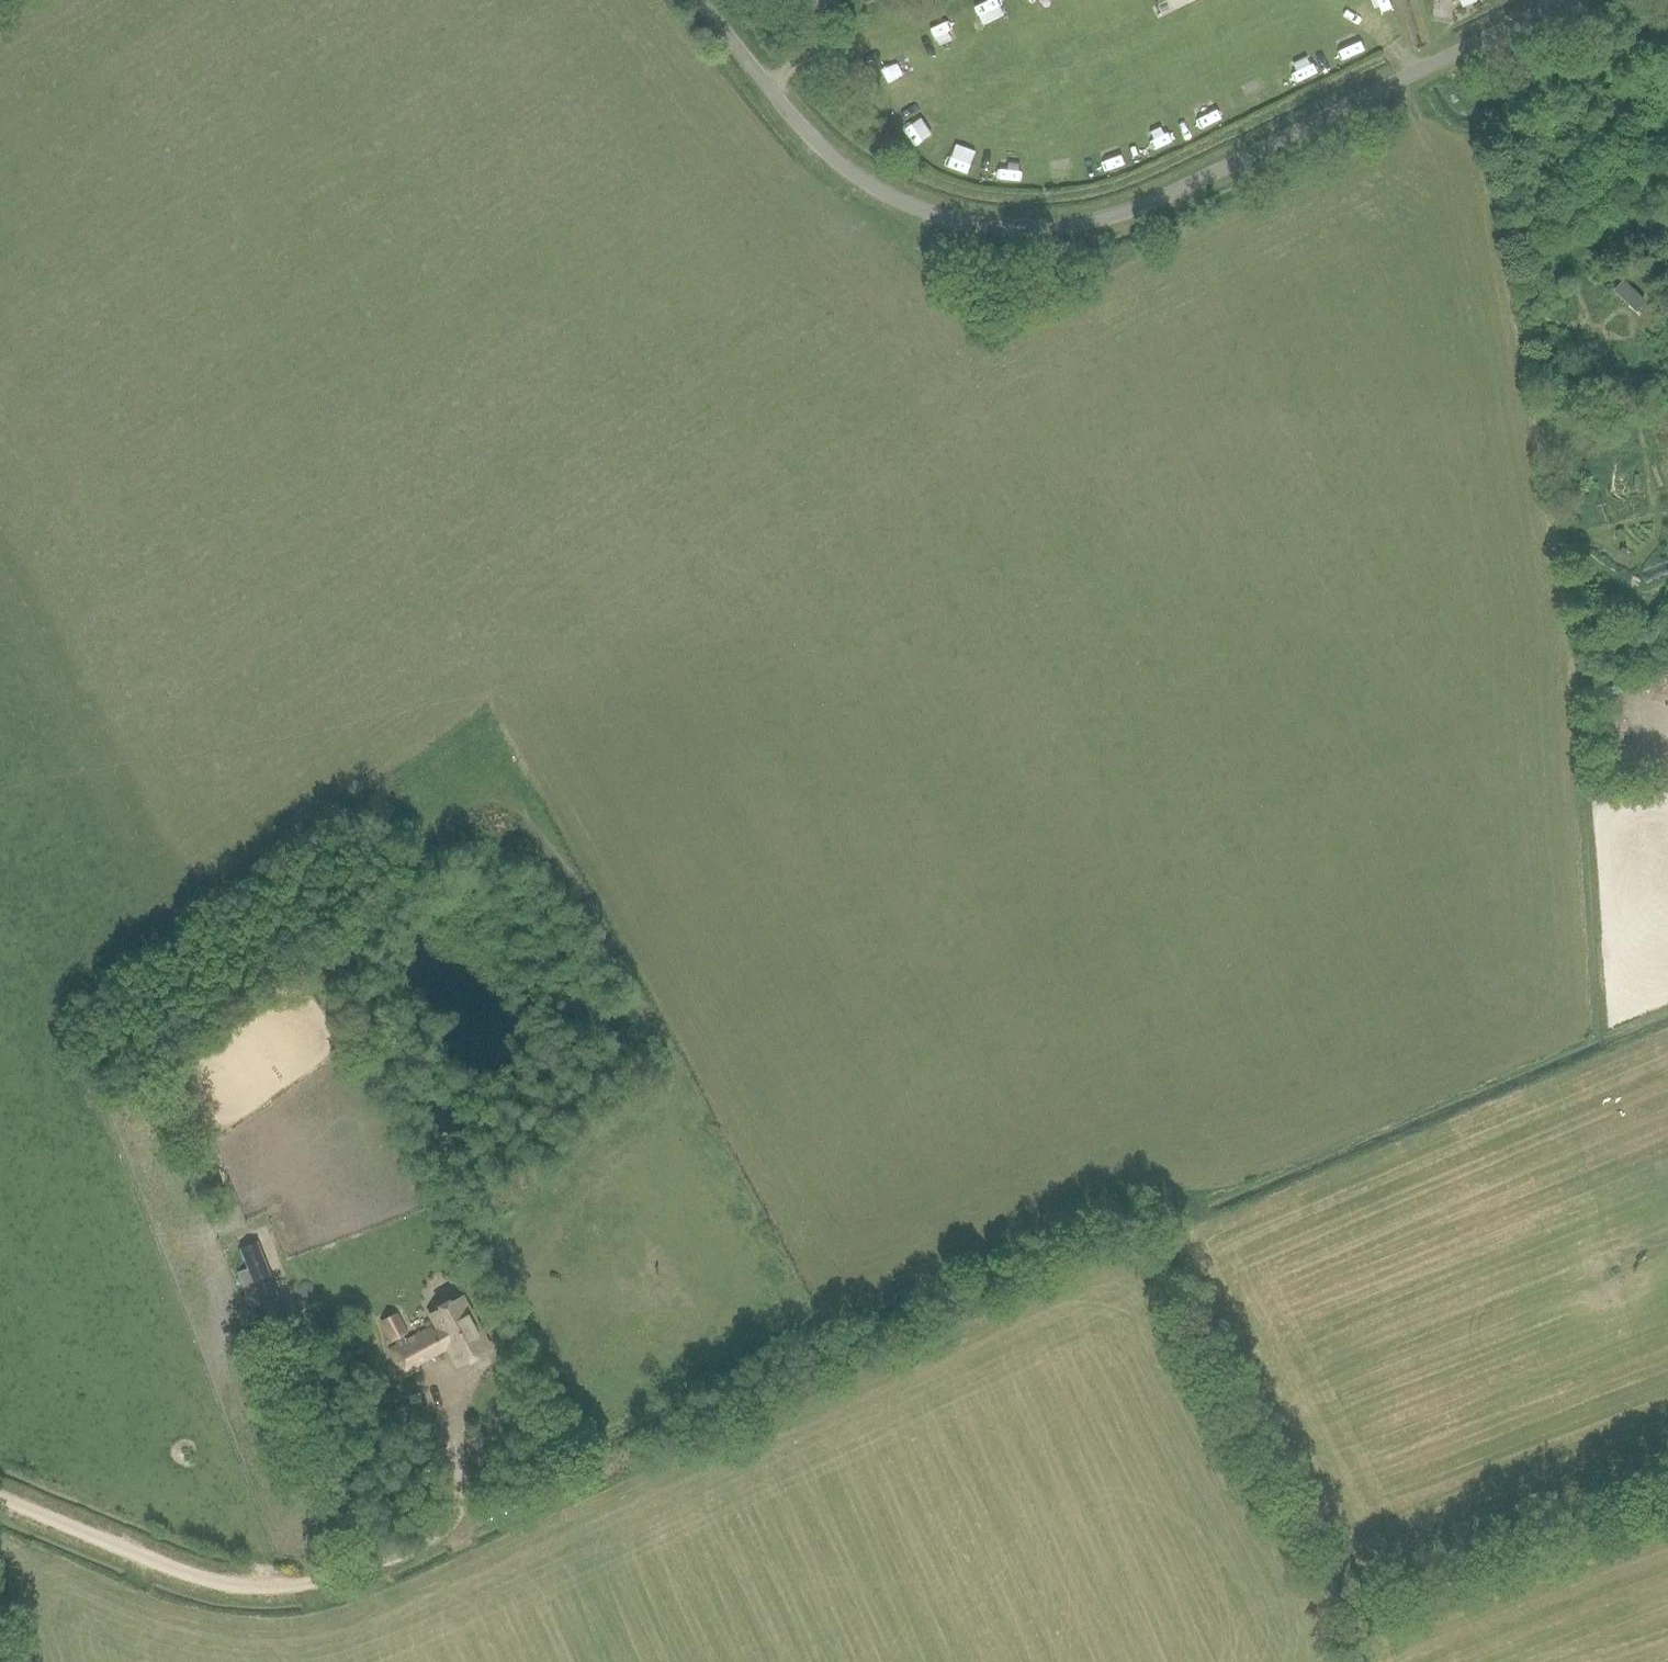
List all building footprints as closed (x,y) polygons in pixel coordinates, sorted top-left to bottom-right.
[(1371,21),(1321,42),(1333,71),(1383,51),(1371,21)] [(1630,277),(1619,289),(1645,311),(1655,299),(1630,277)] [(260,1245),(240,1253),(271,1329),(286,1321),(260,1245)] [(436,1328),(434,1329),(434,1328),(409,1341),(406,1335),(408,1334),(398,1315),(384,1322),(394,1341),(395,1340),(398,1346),(392,1349),(406,1376),(421,1368),(417,1360),(446,1345),(457,1367),(494,1348),(466,1294),(429,1313),(436,1328)]
